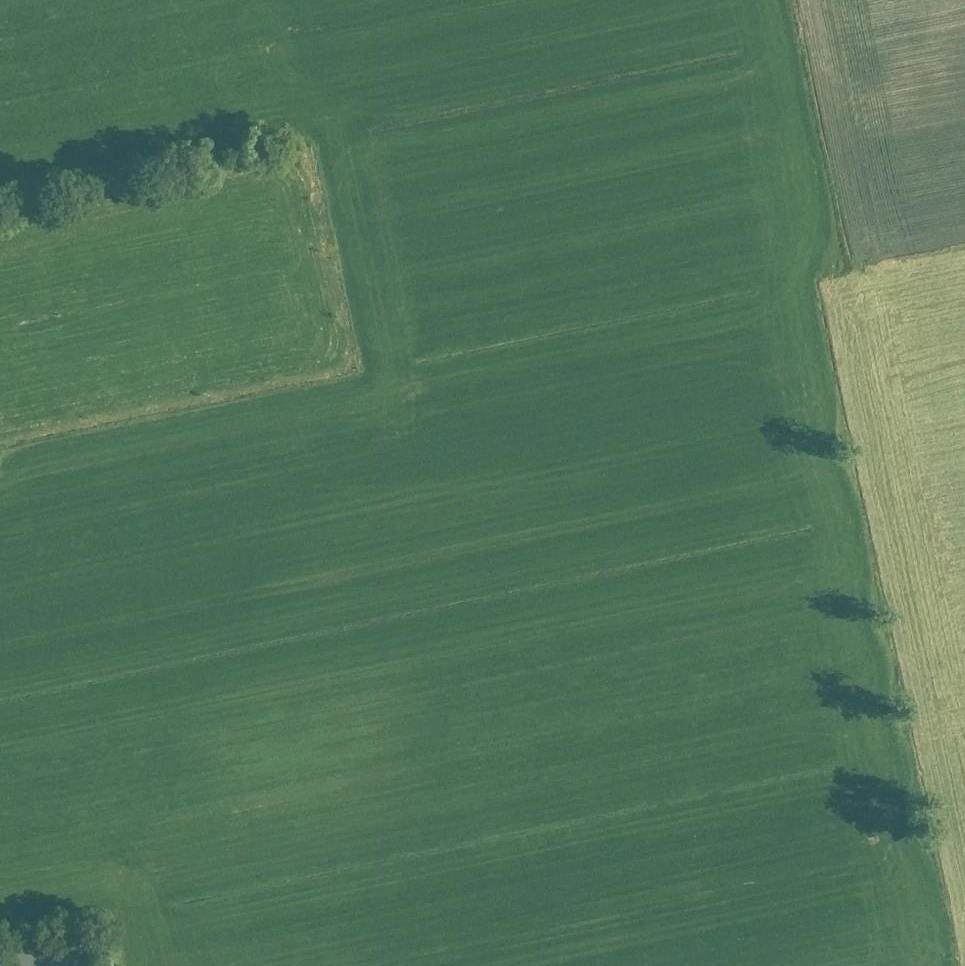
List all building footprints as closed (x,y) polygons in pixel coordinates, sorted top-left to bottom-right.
[(6,965),(75,965),(69,938),(3,952),(6,965)]
